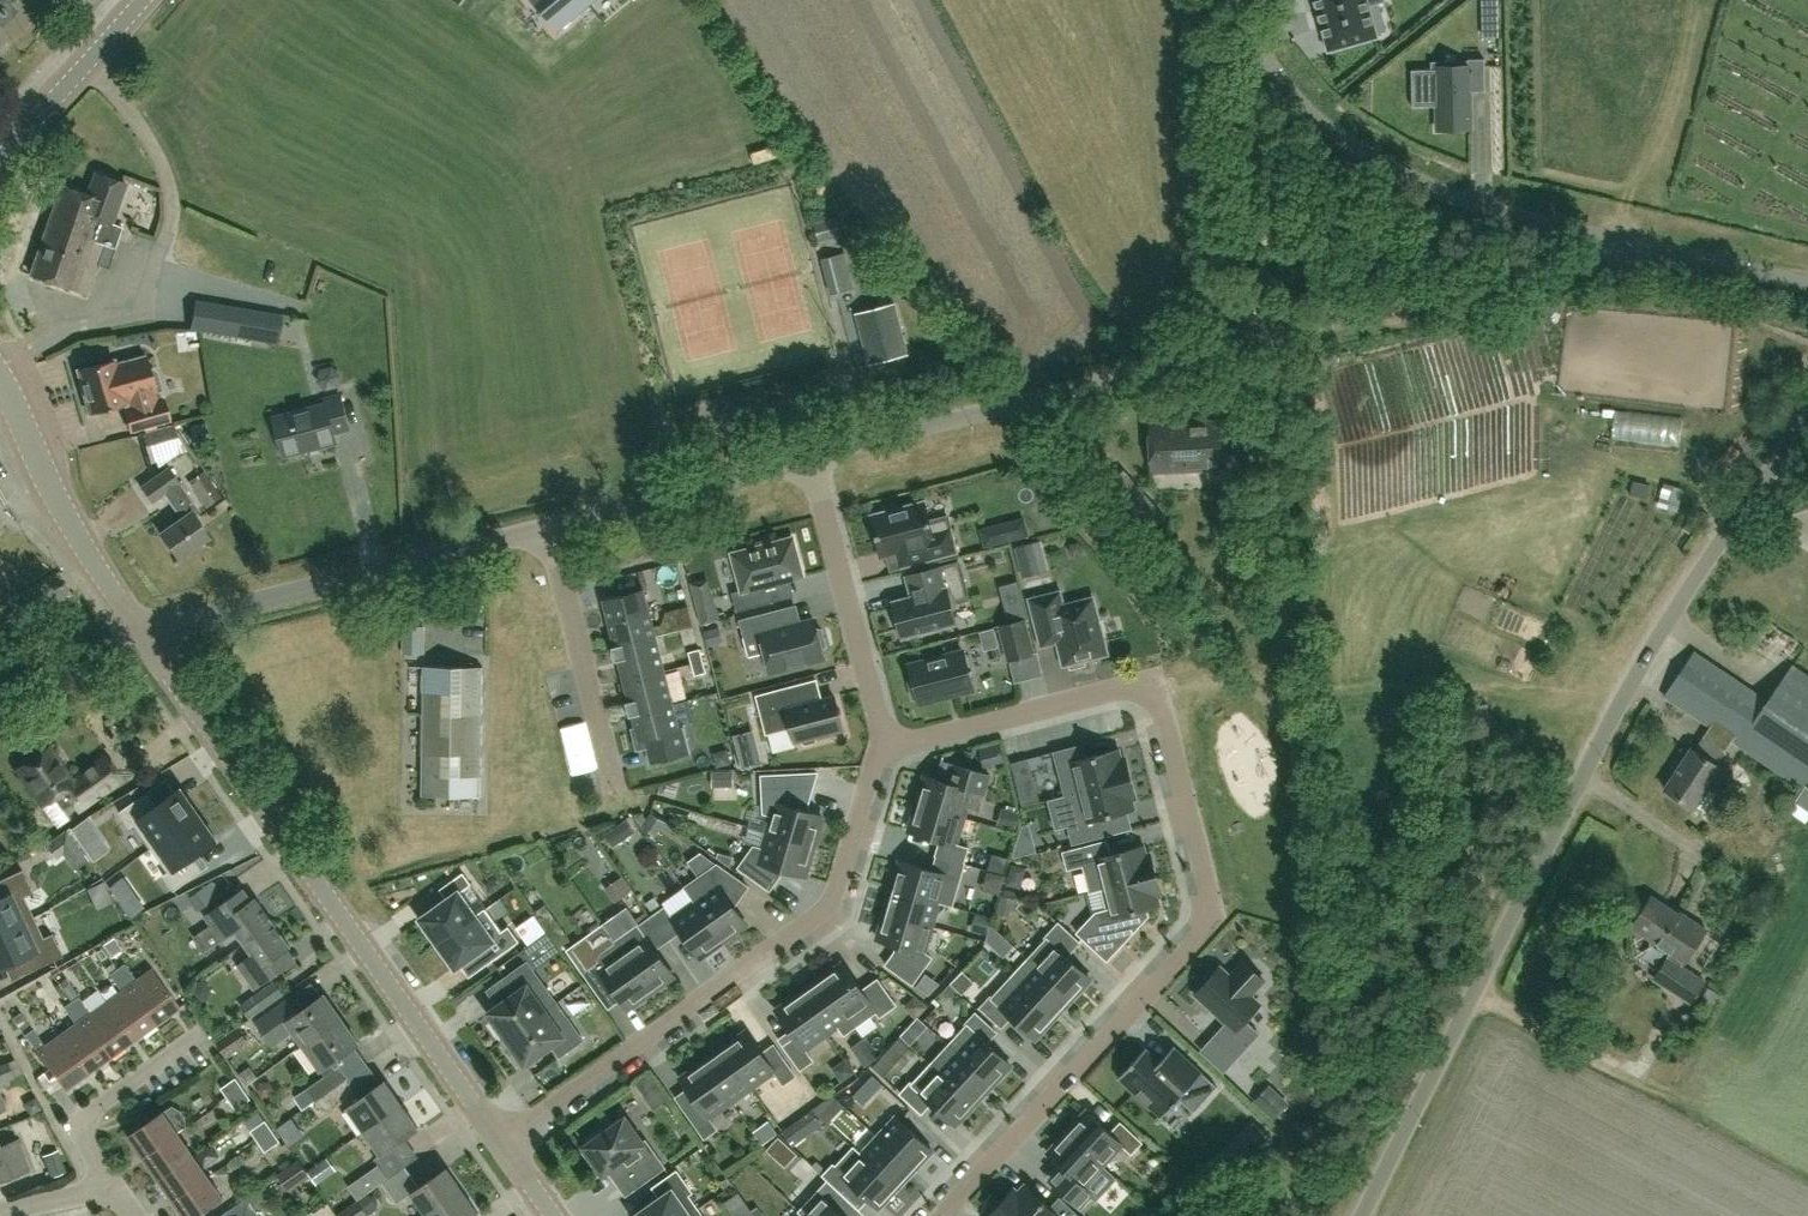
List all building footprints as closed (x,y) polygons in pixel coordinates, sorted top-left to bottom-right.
[(10,9),(1,0),(0,0),(0,19),(10,9)] [(559,29),(589,3),(587,0),(535,0),(559,29)] [(1330,52),(1379,37),(1369,5),(1385,1),(1385,0),(1315,0),(1330,52)] [(1483,16),(1484,36),(1498,35),(1498,16),(1497,0),(1483,0),(1483,16)] [(1431,69),(1417,70),(1418,108),(1437,107),(1438,129),(1472,128),(1471,90),(1486,90),(1485,58),(1468,58),(1468,60),(1468,65),(1436,66),(1436,69),(1431,69)] [(61,187),(30,273),(86,293),(97,264),(107,267),(114,247),(122,226),(111,222),(125,182),(95,171),(87,193),(62,184),(61,187)] [(837,217),(814,223),(818,240),(842,234),(837,217)] [(281,313),(267,310),(196,298),(191,327),(262,339),(276,341),(281,313)] [(860,336),(868,363),(906,353),(893,303),(860,312),(866,334),(860,336)] [(151,377),(145,356),(113,365),(112,361),(77,371),(89,414),(124,404),(123,400),(129,399),(132,406),(123,409),(129,433),(170,421),(164,397),(157,399),(155,392),(162,390),(157,375),(151,377)] [(347,428),(338,395),(323,399),(324,404),(273,417),(283,454),(314,446),(314,448),(335,443),(333,432),(347,428)] [(1151,424),(1153,471),(1226,468),(1224,421),(1151,424)] [(141,433),(144,446),(177,436),(174,423),(141,433)] [(1266,435),(1252,436),(1253,465),(1268,464),(1266,435)] [(159,442),(161,462),(185,460),(183,439),(159,442)] [(207,536),(192,514),(197,510),(167,468),(139,487),(150,503),(163,494),(180,517),(159,532),(177,557),(207,536)] [(206,508),(222,498),(203,470),(187,481),(206,508)] [(1143,535),(1163,518),(1123,471),(1103,488),(1143,535)] [(925,502),(868,516),(872,532),(876,532),(882,556),(883,555),(883,552),(896,549),(901,566),(907,565),(921,561),(957,552),(948,515),(930,520),(925,502)] [(1026,515),(1002,522),(1006,539),(1031,532),(1026,515)] [(770,584),(803,575),(793,537),(771,543),(767,539),(757,541),(755,547),(732,553),(742,589),(733,592),(737,610),(775,600),(770,584)] [(1014,547),(1019,568),(1039,563),(1033,542),(1014,547)] [(894,601),(903,636),(956,622),(952,610),(957,601),(969,598),(959,562),(907,576),(912,597),(894,601)] [(644,588),(603,599),(608,620),(615,645),(611,645),(611,647),(656,635),(650,609),(644,588)] [(1029,599),(1037,629),(1042,648),(1058,643),(1064,664),(1069,663),(1070,669),(1086,665),(1084,659),(1107,653),(1093,597),(1065,604),(1061,590),(1029,599)] [(1024,605),(1004,610),(1008,624),(1024,620),(1027,619),(1024,605)] [(783,608),(740,619),(745,639),(756,636),(760,652),(766,651),(771,671),(825,657),(825,649),(827,645),(822,628),(817,627),(815,619),(788,626),(783,608)] [(1009,659),(1032,653),(1024,620),(1008,624),(1001,626),(1009,659)] [(404,627),(404,655),(423,655),(423,654),(424,627),(405,627),(404,627)] [(656,635),(611,647),(614,660),(618,659),(624,680),(665,670),(656,635)] [(688,651),(691,663),(694,675),(706,672),(703,660),(700,648),(688,651)] [(1801,786),(1807,775),(1807,675),(1794,665),(1791,663),(1767,699),(1694,650),(1664,695),(1711,726),(1695,750),(1690,748),(1664,788),(1694,808),(1720,768),(1714,763),(1730,739),(1801,786)] [(914,679),(908,680),(913,698),(918,697),(920,701),(973,688),(963,651),(910,665),(914,679)] [(481,796),(483,667),(423,666),(421,795),(481,796)] [(665,670),(624,680),(629,700),(625,701),(628,714),(674,702),(665,670)] [(815,741),(817,735),(844,728),(835,695),(794,706),(789,686),(756,694),(766,734),(791,728),(795,741),(801,739),(805,743),(815,741)] [(23,725),(14,700),(0,705),(0,734),(23,725)] [(674,702),(628,714),(629,715),(632,714),(635,724),(629,726),(635,749),(646,746),(650,762),(659,759),(674,756),(690,752),(685,728),(684,727),(680,728),(674,704),(674,702)] [(1065,795),(1131,778),(1126,759),(1120,760),(1117,749),(1085,758),(1082,744),(1054,751),(1065,795)] [(77,808),(119,778),(104,758),(71,783),(45,747),(17,768),(43,804),(63,789),(77,808)] [(989,779),(961,771),(952,768),(948,782),(935,778),(926,775),(918,803),(963,817),(966,806),(974,809),(981,805),(984,793),(989,779)] [(1104,831),(1101,817),(1133,809),(1130,798),(1136,796),(1131,778),(1065,795),(1073,824),(1068,825),(1072,839),(1104,831)] [(768,832),(814,845),(822,815),(802,809),(801,784),(762,786),(764,812),(773,815),(768,832)] [(150,790),(120,811),(130,827),(134,824),(151,848),(199,814),(181,788),(160,803),(150,790)] [(941,840),(937,855),(964,863),(968,848),(955,844),(963,817),(918,803),(910,831),(941,840)] [(199,814),(151,848),(168,871),(164,874),(175,890),(205,868),(196,855),(217,840),(199,814)] [(805,875),(814,845),(768,832),(763,848),(754,846),(739,867),(770,889),(784,869),(805,875)] [(1104,887),(1156,874),(1151,856),(1145,857),(1142,846),(1110,854),(1107,840),(1063,851),(1068,868),(1083,864),(1090,891),(1099,889),(1104,887)] [(964,863),(937,855),(933,870),(901,861),(893,889),(938,902),(952,906),(965,863),(964,863)] [(718,863),(685,887),(695,902),(723,940),(746,923),(734,906),(749,886),(718,863)] [(33,916),(24,896),(33,892),(22,869),(0,879),(0,932),(33,916)] [(448,900),(422,918),(439,942),(485,909),(484,908),(475,915),(459,893),(471,884),(463,872),(440,889),(448,900)] [(1144,909),(1158,905),(1155,894),(1161,893),(1156,874),(1104,887),(1111,914),(1107,916),(1103,920),(1095,913),(1077,932),(1107,960),(1135,929),(1134,928),(1146,915),(1144,909)] [(215,881),(184,902),(189,909),(195,905),(199,911),(224,894),(215,881)] [(236,930),(244,942),(272,922),(255,897),(252,899),(244,888),(204,916),(221,940),(236,930)] [(893,889),(885,914),(931,926),(938,902),(893,889)] [(1651,897),(1632,927),(1671,952),(1654,978),(1690,1002),(1703,982),(1680,967),(1705,930),(1688,919),(1686,920),(1651,897)] [(665,907),(652,916),(668,939),(681,930),(699,956),(723,940),(695,902),(691,905),(673,918),(665,907)] [(485,909),(439,942),(456,965),(482,947),(491,961),(519,941),(509,926),(501,931),(485,909)] [(924,951),(931,926),(885,914),(878,939),(897,944),(895,952),(886,964),(912,984),(932,957),(924,951)] [(3,965),(20,957),(27,972),(63,956),(52,933),(43,937),(33,916),(0,932),(0,966),(3,965)] [(640,923),(616,940),(624,952),(650,991),(674,975),(656,948),(668,939),(652,916),(640,924),(640,923)] [(288,947),(289,946),(272,922),(244,942),(252,953),(237,964),(253,989),(296,959),(288,947)] [(1027,959),(1070,999),(1077,992),(1079,994),(1090,982),(1088,980),(1090,978),(1066,956),(1079,943),(1058,923),(1048,934),(1049,935),(1027,959)] [(1001,935),(991,925),(987,941),(991,945),(1003,957),(1014,946),(1001,935)] [(590,934),(568,949),(596,989),(608,981),(621,999),(627,1008),(650,991),(624,952),(616,940),(601,950),(590,934)] [(1027,959),(1010,978),(1053,1018),(1070,999),(1027,959)] [(504,1039),(556,1000),(528,960),(504,977),(515,993),(489,1011),(496,1021),(493,1024),(504,1039)] [(1220,967),(1195,994),(1227,1023),(1212,1038),(1235,1059),(1259,1034),(1245,1021),(1260,1004),(1250,995),(1264,980),(1244,961),(1230,976),(1220,967)] [(122,963),(115,968),(155,1024),(179,1007),(151,968),(134,980),(122,963)] [(821,979),(855,1026),(876,1011),(879,1016),(896,1004),(878,978),(862,990),(843,963),(821,979)] [(120,990),(105,1001),(132,1040),(155,1024),(115,968),(108,973),(120,990)] [(1035,1037),(1037,1035),(1039,1037),(1050,1025),(1048,1023),(1053,1018),(1010,978),(992,997),(991,995),(981,1006),(1002,1025),(1012,1015),(1035,1037)] [(249,1018),(261,1009),(284,993),(274,979),(252,995),(239,1004),(249,1018)] [(844,1034),(855,1026),(821,979),(799,994),(826,1033),(837,1025),(844,1034)] [(273,1045),(280,1040),(294,1031),(303,1044),(340,1018),(323,994),(299,1011),(289,998),(256,1021),(273,1045)] [(796,1037),(784,1045),(800,1069),(812,1061),(803,1048),(826,1033),(799,994),(777,1010),(796,1037)] [(77,996),(70,1001),(109,1056),(132,1040),(105,1001),(89,1012),(77,996)] [(519,1052),(525,1062),(552,1044),(560,1055),(583,1039),(556,1000),(504,1039),(515,1055),(519,1052)] [(75,1024),(59,1035),(86,1073),(109,1056),(70,1001),(62,1006),(75,1024)] [(20,1012),(12,1019),(20,1031),(29,1024),(20,1012)] [(987,1042),(997,1032),(976,1012),(966,1023),(967,1024),(950,1043),(993,1083),(997,1079),(999,1080),(1010,1068),(1008,1066),(1010,1064),(987,1042)] [(303,1044),(321,1069),(358,1043),(340,1018),(303,1044)] [(238,1026),(217,1041),(228,1057),(249,1042),(238,1026)] [(24,1034),(63,1089),(86,1073),(59,1035),(44,1046),(32,1028),(24,1034)] [(796,1075),(778,1050),(766,1058),(747,1031),(726,1046),(753,1084),(774,1070),(783,1084),(796,1075)] [(993,1083),(950,1043),(933,1062),(975,1102),(993,1083)] [(753,1084),(726,1046),(702,1063),(730,1101),(753,1084)] [(1146,1048),(1118,1077),(1161,1117),(1179,1098),(1193,1112),(1217,1086),(1174,1046),(1173,1047),(1160,1061),(1146,1048)] [(13,1077),(13,1076),(22,1072),(15,1058),(7,1062),(6,1060),(0,1063),(0,1082),(13,1077)] [(975,1102),(933,1062),(913,1083),(911,1082),(901,1093),(921,1112),(922,1112),(932,1102),(955,1123),(975,1102)] [(730,1101),(702,1063),(680,1078),(700,1105),(688,1113),(704,1137),(716,1128),(708,1116),(730,1101)] [(316,1101),(348,1078),(339,1065),(306,1087),(294,1096),(303,1109),(315,1100),(316,1101)] [(243,1088),(235,1077),(221,1087),(228,1098),(243,1088)] [(357,1090),(348,1078),(316,1101),(325,1114),(357,1090)] [(364,1131),(401,1104),(384,1080),(347,1106),(364,1131)] [(1269,1086),(1256,1101),(1274,1117),(1287,1103),(1269,1086)] [(235,1108),(250,1098),(243,1088),(228,1098),(235,1108)] [(380,1154),(418,1128),(401,1104),(364,1131),(380,1154)] [(179,1133),(178,1132),(187,1126),(185,1116),(182,1111),(173,1105),(164,1111),(129,1135),(144,1157),(179,1133)] [(1087,1111),(1068,1132),(1102,1164),(1121,1143),(1131,1152),(1141,1142),(1121,1122),(1111,1133),(1087,1111)] [(879,1136),(913,1168),(932,1149),(897,1117),(879,1136)] [(642,1142),(625,1118),(604,1133),(601,1129),(588,1138),(591,1142),(585,1146),(603,1172),(611,1167),(619,1178),(626,1174),(636,1188),(665,1167),(646,1140),(642,1142)] [(799,1119),(784,1131),(795,1146),(811,1135),(799,1119)] [(258,1141),(273,1130),(265,1120),(250,1130),(258,1141)] [(767,1121),(752,1132),(761,1145),(777,1134),(767,1121)] [(1254,1123),(1229,1150),(1242,1162),(1267,1135),(1254,1123)] [(280,1141),(273,1130),(258,1141),(265,1151),(280,1141)] [(1068,1132),(1048,1153),(1072,1175),(1062,1185),(1083,1205),(1093,1194),(1097,1198),(1116,1177),(1102,1164),(1068,1132)] [(194,1154),(179,1133),(144,1157),(159,1178),(194,1154)] [(913,1168),(879,1136),(862,1154),(854,1147),(853,1148),(896,1187),(913,1168)] [(28,1169),(16,1139),(0,1145),(0,1180),(28,1169)] [(824,1174),(829,1179),(845,1194),(854,1185),(878,1207),(896,1187),(853,1148),(836,1166),(834,1163),(824,1174)] [(56,1150),(43,1156),(51,1178),(65,1173),(56,1150)] [(159,1178),(174,1199),(209,1175),(194,1154),(159,1178)] [(298,1160),(278,1174),(289,1189),(309,1175),(298,1160)] [(318,1165),(322,1180),(342,1175),(338,1160),(318,1165)] [(358,1199),(389,1177),(379,1163),(348,1185),(358,1199)] [(389,1177),(381,1182),(388,1191),(412,1174),(405,1165),(389,1177)] [(427,1215),(462,1190),(446,1167),(420,1186),(412,1174),(388,1191),(396,1203),(411,1192),(427,1215)] [(698,1208),(688,1194),(692,1192),(677,1170),(653,1187),(661,1199),(637,1215),(687,1215),(698,1208)] [(209,1175),(174,1199),(186,1215),(196,1215),(224,1197),(209,1175)] [(829,1179),(800,1210),(807,1215),(847,1215),(840,1210),(849,1199),(845,1194),(829,1179)] [(1000,1204),(1014,1215),(1080,1215),(1060,1197),(1050,1208),(1026,1185),(1018,1193),(1014,1189),(1000,1204)] [(478,1212),(462,1190),(427,1215),(426,1215),(472,1215),(478,1212)] [(247,1198),(224,1214),(226,1215),(260,1215),(247,1198)] [(338,1215),(368,1215),(357,1200),(337,1214),(338,1215)] [(1000,1204),(989,1215),(1014,1215),(1000,1204)]
